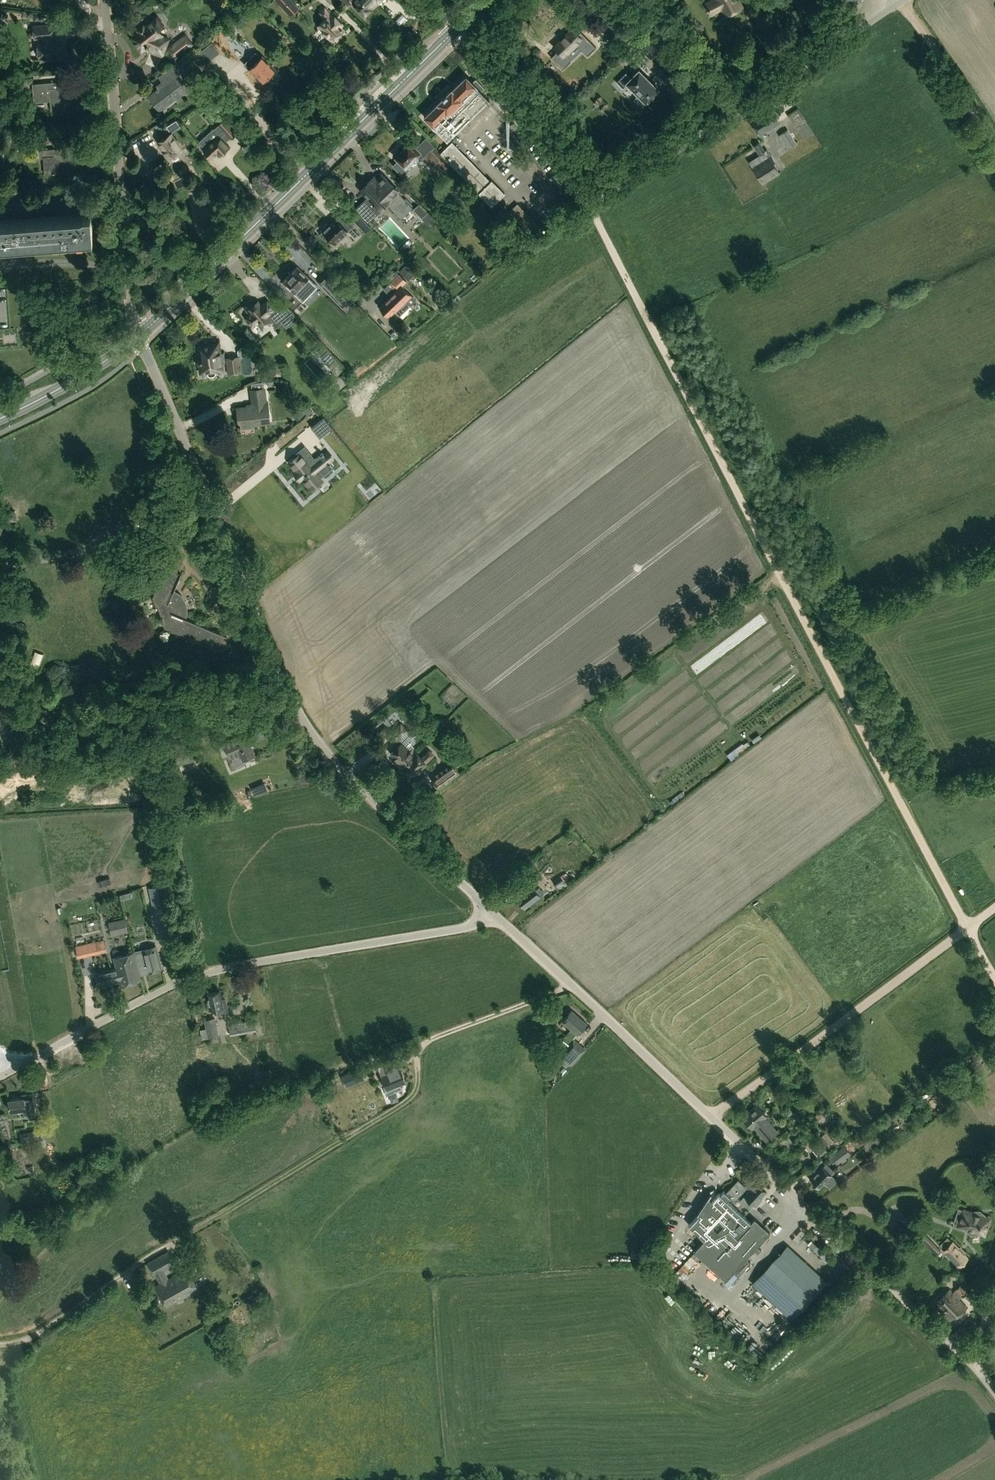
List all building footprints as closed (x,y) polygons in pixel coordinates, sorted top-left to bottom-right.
[(290,16),(298,8),(291,0),(276,0),(290,16)] [(358,8),(358,10),(361,13),(363,13),(364,14),(375,4),(371,0),(351,0),(358,8)] [(722,7),(726,15),(742,6),(738,0),(713,0),(706,4),(711,13),(722,7)] [(850,5),(857,0),(834,0),(844,9),(850,5)] [(336,37),(338,38),(341,35),(340,33),(342,32),(341,31),(344,29),(341,26),(343,24),(332,13),(331,14),(324,7),(319,12),(325,18),(318,25),(332,40),(334,38),(335,39),(336,37)] [(149,48),(163,54),(169,39),(161,36),(157,30),(161,26),(155,18),(144,26),(143,25),(137,30),(138,31),(130,38),(140,51),(146,47),(146,46),(150,48),(149,48)] [(52,24),(33,26),(34,38),(39,38),(40,42),(38,42),(39,59),(61,57),(60,40),(51,41),(50,37),(53,37),(52,24)] [(582,39),(572,29),(554,47),(564,57),(582,39)] [(622,30),(614,39),(624,49),(633,40),(622,30)] [(175,59),(193,44),(185,33),(166,48),(175,59)] [(236,46),(242,52),(253,42),(247,35),(236,46)] [(412,43),(408,39),(404,43),(408,47),(412,43)] [(649,40),(640,49),(650,59),(659,50),(649,40)] [(263,81),(270,74),(273,77),(277,74),(274,70),(275,70),(262,56),(260,57),(256,52),(245,62),(249,67),(248,69),(253,74),(254,72),(263,81)] [(195,53),(189,58),(207,79),(213,74),(195,53)] [(156,88),(157,90),(148,96),(159,110),(174,98),(177,102),(190,91),(176,73),(182,67),(178,61),(158,77),(163,82),(156,88)] [(646,101),(658,89),(639,70),(631,78),(626,73),(617,82),(623,88),(628,83),(646,101)] [(466,75),(452,89),(451,88),(437,102),(438,103),(424,116),(447,140),(489,99),(481,91),(484,87),(476,79),(472,82),(466,75)] [(0,82),(0,86),(1,96),(10,95),(9,81),(0,82)] [(55,110),(58,110),(58,109),(66,108),(64,88),(52,89),(51,82),(32,84),(34,101),(50,100),(51,110),(55,110)] [(222,105),(215,95),(208,100),(215,110),(222,105)] [(750,121),(760,136),(779,123),(770,108),(750,121)] [(798,109),(788,116),(804,140),(813,134),(798,109)] [(177,121),(174,116),(166,122),(169,127),(177,121)] [(214,132),(215,133),(209,138),(206,135),(199,142),(205,148),(203,150),(205,151),(204,153),(207,156),(209,156),(210,157),(216,152),(219,155),(229,146),(223,141),(228,136),(230,138),(236,133),(224,120),(218,125),(220,127),(214,132)] [(509,133),(517,127),(513,122),(505,128),(509,133)] [(164,151),(163,151),(166,157),(167,156),(169,158),(182,149),(179,146),(179,143),(177,139),(174,138),(171,133),(168,127),(159,133),(162,138),(158,141),(164,151)] [(462,127),(459,132),(466,136),(469,132),(462,127)] [(491,138),(498,132),(495,127),(487,133),(491,138)] [(788,130),(780,135),(788,148),(796,143),(788,130)] [(439,159),(438,161),(446,169),(451,164),(491,205),(505,192),(500,188),(491,179),(490,180),(451,141),(440,152),(435,147),(431,151),(439,159)] [(759,143),(754,146),(760,154),(765,151),(759,143)] [(420,153),(415,148),(413,150),(407,144),(401,151),(398,149),(393,155),(398,160),(393,165),(403,175),(408,169),(406,167),(420,153)] [(44,165),(46,165),(47,173),(73,171),(72,155),(57,156),(56,149),(40,150),(40,158),(43,158),(44,165)] [(774,161),(767,150),(765,151),(760,154),(748,162),(762,185),(763,184),(779,174),(772,162),(774,161)] [(158,176),(163,183),(169,180),(164,172),(158,176)] [(360,189),(367,196),(355,207),(368,222),(374,216),(373,214),(384,203),(383,202),(384,200),(400,218),(412,207),(395,188),(384,176),(378,181),(374,176),(360,189)] [(771,189),(766,191),(770,201),(775,199),(771,189)] [(427,212),(419,203),(413,209),(421,217),(427,212)] [(93,236),(91,212),(82,213),(82,214),(0,220),(0,244),(93,236)] [(329,221),(330,222),(329,224),(328,223),(327,223),(326,223),(323,226),(323,228),(324,228),(322,230),(323,230),(320,234),(325,239),(328,236),(335,243),(346,232),(353,239),(358,234),(352,228),(354,225),(342,212),(335,219),(334,217),(329,221)] [(371,227),(356,212),(351,217),(365,232),(371,227)] [(0,247),(0,262),(3,262),(3,260),(21,259),(20,246),(0,247)] [(784,249),(778,254),(782,258),(788,253),(784,249)] [(297,266),(282,281),(293,292),(300,286),(305,291),(314,283),(297,266)] [(390,282),(397,289),(379,306),(380,307),(380,309),(382,311),(384,311),(388,316),(394,310),(400,315),(410,305),(406,301),(412,295),(402,286),(407,281),(399,273),(390,282)] [(260,304),(257,300),(253,304),(252,303),(251,303),(249,303),(248,304),(247,305),(247,306),(247,308),(251,313),(245,317),(252,325),(257,321),(264,330),(275,321),(269,314),(276,309),(267,298),(260,304)] [(201,357),(199,357),(198,358),(198,359),(197,361),(197,362),(198,363),(199,364),(200,365),(201,372),(208,371),(208,373),(210,374),(214,374),(215,372),(215,370),(222,369),(218,342),(213,343),(213,342),(202,344),(203,357),(201,357)] [(336,359),(324,346),(317,352),(321,356),(320,357),(328,365),(336,359)] [(238,356),(226,358),(229,373),(240,371),(238,356)] [(280,363),(272,364),(273,376),(281,375),(280,363)] [(237,407),(239,427),(241,427),(240,425),(250,424),(270,422),(267,401),(266,401),(265,388),(251,389),(253,406),(237,407)] [(303,415),(299,409),(292,415),(297,421),(303,415)] [(323,417),(312,426),(320,435),(331,426),(323,417)] [(296,467),(295,468),(301,476),(302,475),(310,484),(321,475),(316,469),(330,458),(323,450),(316,456),(306,444),(297,451),(298,453),(290,460),(296,467)] [(16,518),(14,510),(6,511),(8,519),(16,518)] [(176,573),(177,572),(174,565),(164,569),(152,598),(156,608),(157,607),(162,617),(161,618),(165,628),(218,650),(228,646),(225,639),(223,639),(225,635),(226,636),(227,635),(184,618),(186,612),(186,607),(185,602),(182,597),(178,594),(174,591),(181,573),(180,575),(176,573)] [(401,743),(391,753),(403,764),(402,765),(402,766),(416,752),(412,749),(410,751),(404,745),(410,739),(404,732),(397,739),(401,743)] [(243,758),(255,753),(249,738),(239,743),(236,737),(224,743),(230,757),(240,752),(243,758)] [(743,744),(747,750),(748,749),(751,746),(747,741),(743,744)] [(738,755),(734,749),(727,755),(731,761),(738,755)] [(421,758),(416,752),(402,766),(412,776),(426,762),(425,762),(433,754),(429,750),(421,758)] [(451,761),(430,776),(438,788),(460,773),(451,761)] [(557,886),(560,890),(571,883),(568,878),(569,877),(566,872),(564,874),(564,873),(552,881),(556,886),(557,886)] [(110,878),(99,881),(100,886),(111,883),(110,878)] [(165,884),(149,887),(158,930),(175,927),(165,884)] [(525,908),(540,897),(531,885),(516,897),(525,908)] [(125,920),(104,924),(107,936),(127,931),(125,920)] [(104,942),(75,947),(78,957),(106,951),(104,942)] [(114,958),(117,969),(117,971),(118,971),(120,980),(121,985),(140,980),(139,973),(147,971),(148,972),(162,969),(156,947),(142,950),(146,965),(137,967),(133,952),(114,958)] [(117,969),(97,974),(98,978),(97,978),(98,984),(100,984),(100,985),(120,980),(118,971),(117,971),(117,969)] [(214,1014),(226,1012),(225,1006),(227,1006),(225,998),(221,999),(220,991),(207,994),(209,1002),(207,1002),(208,1010),(213,1009),(214,1014)] [(562,1021),(568,1027),(577,1034),(586,1024),(571,1011),(562,1021)] [(206,1028),(200,1029),(202,1039),(209,1038),(218,1036),(214,1018),(205,1020),(206,1028)] [(230,1035),(256,1031),(254,1021),(228,1025),(229,1030),(225,1031),(226,1036),(230,1035)] [(560,1053),(572,1063),(586,1049),(574,1038),(560,1053)] [(386,1089),(406,1082),(396,1058),(377,1066),(386,1089)] [(364,1078),(360,1067),(342,1075),(346,1085),(364,1078)] [(8,1099),(9,1110),(25,1109),(26,1116),(35,1114),(34,1101),(33,1101),(32,1093),(21,1095),(21,1098),(8,1099)] [(767,1141),(777,1132),(765,1117),(766,1116),(757,1105),(743,1118),(752,1129),(754,1127),(767,1141)] [(42,1119),(36,1120),(37,1126),(29,1128),(32,1140),(39,1139),(39,1136),(45,1135),(42,1119)] [(794,1143),(787,1135),(780,1140),(787,1149),(794,1143)] [(810,1144),(817,1154),(829,1144),(821,1135),(810,1144)] [(841,1160),(843,1162),(846,1159),(845,1157),(851,1153),(844,1145),(829,1157),(832,1162),(835,1160),(838,1163),(841,1160)] [(810,1178),(814,1182),(815,1184),(817,1186),(818,1186),(819,1187),(824,1182),(829,1187),(837,1180),(831,1174),(834,1171),(826,1163),(823,1167),(822,1166),(810,1178)] [(746,1184),(749,1188),(750,1189),(744,1195),(745,1195),(740,1200),(749,1209),(754,1204),(756,1206),(761,1200),(760,1198),(766,1191),(756,1182),(752,1178),(746,1184)] [(700,1214),(690,1225),(705,1239),(694,1251),(726,1280),(735,1270),(737,1272),(749,1259),(747,1257),(770,1232),(755,1218),(751,1223),(727,1200),(730,1197),(724,1191),(721,1194),(719,1193),(712,1200),(712,1199),(714,1196),(711,1194),(711,1193),(711,1192),(698,1213),(699,1212),(700,1214)] [(971,1234),(981,1234),(981,1232),(983,1233),(989,1219),(980,1216),(980,1210),(969,1211),(969,1212),(958,1208),(953,1223),(970,1229),(971,1234)] [(941,1250),(927,1236),(922,1240),(936,1255),(941,1250)] [(965,1251),(960,1246),(958,1248),(953,1244),(951,1242),(943,1250),(959,1266),(967,1258),(963,1254),(965,1251)] [(785,1247),(755,1280),(795,1316),(813,1297),(813,1296),(825,1283),(785,1247)] [(168,1251),(147,1263),(154,1275),(156,1274),(161,1283),(155,1286),(166,1306),(197,1288),(186,1269),(167,1279),(162,1271),(175,1263),(168,1251)] [(934,1304),(952,1322),(967,1307),(959,1299),(967,1291),(960,1285),(952,1293),(949,1290),(934,1304)] [(965,1297),(977,1307),(986,1295),(974,1286),(965,1297)] [(959,1326),(952,1332),(964,1344),(970,1334),(959,1326)]
